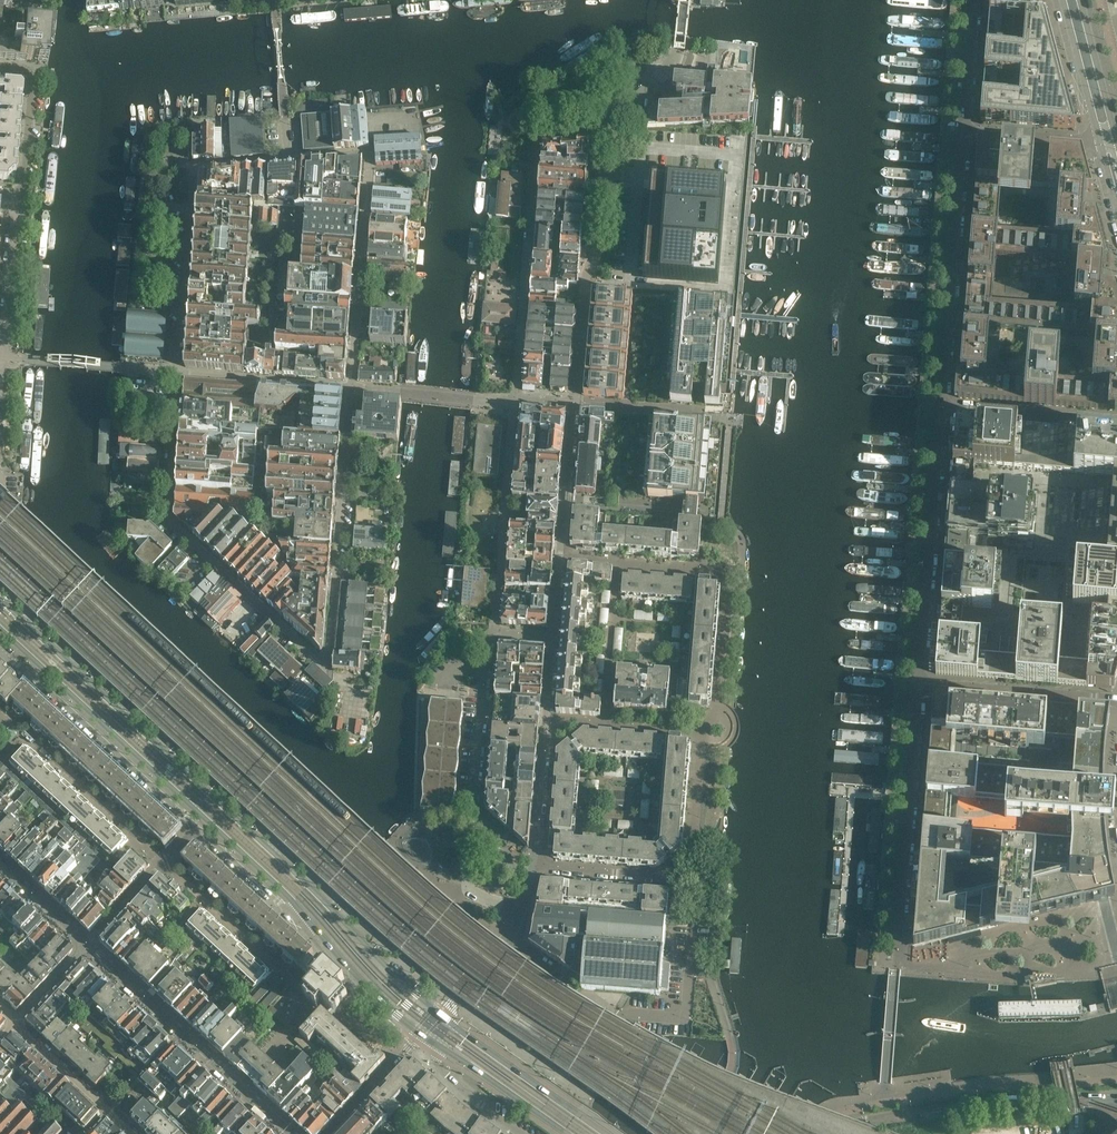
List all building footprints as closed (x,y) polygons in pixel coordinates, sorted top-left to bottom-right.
[(12,0),(0,0),(0,14),(2,14),(10,15),(12,0)] [(88,13),(142,9),(142,0),(90,0),(88,13)] [(233,0),(142,0),(142,9),(146,9),(145,22),(235,14),(233,0)] [(394,9),(397,11),(399,12),(403,13),(406,13),(444,10),(446,9),(448,8),(449,6),(449,4),(449,3),(448,1),(447,1),(445,0),(444,0),(406,4),(402,4),(399,6),(396,7),(394,9)] [(525,9),(563,8),(565,8),(566,6),(567,5),(567,3),(567,2),(566,0),(533,0),(524,0),(523,1),(522,3),(521,4),(521,6),(522,7),(523,9),(525,9)] [(944,11),(945,10),(946,10),(947,9),(947,8),(948,7),(948,6),(948,5),(948,4),(948,3),(947,2),(947,1),(946,1),(945,0),(941,0),(885,0),(885,1),(885,2),(885,3),(885,4),(886,4),(886,5),(887,6),(888,6),(889,6),(944,11)] [(1041,0),(991,0),(990,14),(1003,15),(1026,17),(1046,18),(1041,0)] [(343,10),(344,22),(392,17),(391,5),(343,10)] [(293,15),(294,24),(334,20),(335,20),(336,19),(337,18),(337,17),(338,16),(338,15),(337,14),(337,13),(336,12),(335,11),(334,11),(333,11),(293,15)] [(50,33),(57,33),(58,24),(23,22),(24,16),(10,15),(2,14),(1,24),(0,25),(0,59),(27,61),(27,60),(39,61),(39,59),(47,59),(47,60),(48,61),(50,33)] [(1075,129),(1046,18),(1026,17),(1003,15),(990,14),(987,49),(985,73),(983,97),(981,122),(1075,129)] [(892,28),(893,28),(940,30),(941,30),(943,29),(944,28),(945,28),(946,27),(947,26),(947,25),(947,24),(946,23),(945,22),(944,21),(943,21),(942,20),(941,20),(940,19),(894,18),(893,17),(892,17),(891,18),(890,18),(889,19),(888,20),(888,21),(887,22),(888,23),(888,24),(888,25),(889,26),(890,27),(891,27),(891,28),(892,28)] [(567,62),(602,38),(603,37),(603,36),(602,35),(601,34),(600,33),(598,33),(589,39),(564,55),(563,56),(563,57),(562,58),(561,59),(560,61),(560,62),(562,62),(563,62),(565,62),(567,62)] [(891,47),(942,50),(942,49),(943,49),(944,48),(944,47),(945,47),(945,46),(945,45),(945,44),(945,43),(945,42),(944,42),(943,41),(943,40),(942,40),(892,37),(891,37),(890,38),(889,39),(888,39),(888,40),(888,41),(887,42),(888,43),(888,44),(888,45),(889,45),(889,46),(890,46),(891,47)] [(565,66),(565,68),(566,69),(567,70),(569,71),(569,72),(571,72),(572,71),(595,57),(597,55),(599,53),(600,51),(600,48),(598,47),(595,47),(593,47),(590,48),(567,63),(566,64),(565,65),(565,66)] [(881,65),(937,69),(938,69),(939,68),(940,67),(941,66),(942,65),(943,64),(942,63),(940,62),(939,61),(938,60),(937,60),(882,55),(881,55),(880,56),(879,57),(878,57),(878,58),(878,59),(877,60),(877,61),(878,61),(878,62),(878,63),(879,64),(880,64),(881,65)] [(883,83),(884,83),(927,87),(929,87),(931,87),(933,86),(934,86),(936,86),(938,85),(940,84),(942,84),(941,82),(939,81),(938,81),(936,80),(934,79),(933,79),(931,78),(929,78),(885,74),(884,74),(883,74),(882,74),(881,74),(881,75),(880,75),(880,76),(879,77),(879,78),(879,79),(879,80),(880,81),(880,82),(881,82),(882,83),(883,83)] [(753,103),(754,93),(752,93),(753,83),(675,76),(674,92),(662,91),(660,102),(649,103),(648,103),(646,103),(645,110),(648,110),(646,126),(703,123),(703,116),(710,116),(711,120),(711,124),(749,122),(749,119),(751,103),(753,103)] [(23,88),(19,85),(0,83),(0,102),(21,104),(23,88)] [(485,117),(493,118),(496,86),(488,85),(485,117)] [(888,104),(935,107),(939,102),(936,97),(889,94),(888,94),(887,94),(886,95),(885,96),(884,96),(884,97),(884,98),(884,99),(884,100),(884,101),(885,102),(885,103),(886,103),(887,104),(888,104)] [(63,146),(63,145),(67,105),(67,104),(66,103),(66,102),(65,102),(65,101),(64,101),(63,100),(62,100),(61,100),(60,100),(59,101),(58,101),(58,102),(57,102),(57,103),(56,104),(53,144),(53,145),(54,146),(54,147),(55,147),(55,148),(56,149),(57,149),(58,149),(59,149),(60,149),(61,148),(62,147),(63,147),(63,146)] [(20,116),(21,104),(0,102),(0,130),(19,132),(20,116)] [(366,110),(351,111),(355,147),(369,146),(366,110)] [(355,147),(351,111),(332,113),(335,149),(355,147)] [(335,149),(332,113),(301,116),(302,131),(301,131),(300,133),(301,135),(302,136),(303,136),(304,151),(335,149)] [(889,124),(890,124),(931,126),(932,126),(933,126),(935,125),(936,125),(937,124),(937,123),(938,122),(939,121),(938,120),(937,119),(937,118),(936,117),(935,116),(933,116),(932,115),(890,114),(889,114),(888,115),(887,115),(886,116),(885,117),(885,118),(885,119),(885,120),(885,121),(885,122),(886,122),(886,123),(887,124),(888,124),(889,124)] [(265,155),(263,119),(229,119),(232,158),(265,155)] [(223,159),(222,126),(215,126),(215,129),(202,129),(202,160),(215,160),(223,159)] [(884,138),(930,142),(937,138),(931,132),(885,129),(884,129),(882,129),(881,130),(879,131),(878,132),(877,133),(877,134),(878,135),(879,136),(880,136),(881,137),(883,138),(884,138)] [(19,139),(19,132),(0,130),(0,158),(17,160),(19,139)] [(421,135),(398,137),(399,154),(422,152),(421,135)] [(131,168),(132,170),(132,171),(133,172),(134,173),(135,173),(136,172),(136,171),(137,170),(137,168),(138,165),(140,138),(134,137),(131,165),(131,168)] [(399,154),(398,137),(375,138),(376,155),(399,154)] [(588,161),(590,140),(562,142),(562,158),(562,161),(564,161),(565,152),(569,152),(568,161),(587,161),(588,161)] [(562,158),(562,142),(543,144),(542,158),(562,158)] [(1085,191),(1091,192),(1081,153),(979,145),(959,398),(1116,411),(1116,290),(1116,288),(1101,287),(1103,265),(1111,266),(1097,215),(1084,214),(1085,191)] [(887,159),(933,164),(934,164),(936,163),(937,161),(937,160),(937,158),(936,156),(934,155),(890,151),(888,151),(886,152),(885,153),(885,155),(885,157),(885,158),(887,159)] [(422,152),(399,154),(376,155),(376,166),(422,163),(422,152)] [(17,160),(0,158),(0,181),(12,182),(15,178),(17,160)] [(586,171),(587,161),(568,161),(564,161),(562,161),(562,158),(542,158),(541,168),(586,171)] [(361,187),(363,160),(339,162),(338,181),(338,185),(361,187)] [(338,181),(339,162),(326,163),(325,180),(338,181)] [(325,198),(325,184),(325,180),(326,163),(309,164),(308,207),(325,208),(325,198)] [(308,207),(309,164),(299,165),(297,202),(297,208),(308,209),(308,207)] [(297,202),(299,165),(270,168),(269,200),(297,202)] [(931,170),(886,167),(885,167),(883,168),(882,170),(882,171),(882,173),(883,174),(884,175),(886,176),(930,179),(931,179),(933,179),(934,178),(935,177),(935,175),(935,173),(934,172),(933,171),(931,170)] [(266,203),(267,168),(243,170),(241,201),(266,203)] [(585,197),(586,171),(541,168),(539,193),(585,197)] [(241,201),(243,170),(209,173),(209,192),(213,192),(228,194),(234,194),(234,202),(241,203),(241,201)] [(209,192),(209,173),(200,173),(199,192),(209,192)] [(496,217),(520,219),(524,175),(502,173),(501,184),(499,184),(496,217)] [(136,178),(127,177),(124,213),(124,216),(125,219),(125,220),(127,222),(128,223),(129,223),(130,223),(132,221),(133,220),(133,217),(134,213),(136,178)] [(359,202),(361,187),(338,185),(325,184),(325,198),(359,202)] [(878,196),(880,197),(928,201),(930,201),(932,200),(933,199),(933,197),(933,195),(933,193),(932,192),(930,191),(929,191),(881,187),(879,187),(878,189),(877,190),(876,191),(876,193),(877,195),(878,196)] [(716,253),(719,253),(724,193),(660,189),(653,272),(711,276),(713,249),(716,249),(716,253)] [(410,216),(412,193),(374,190),(372,213),(410,216)] [(213,201),(213,192),(209,192),(199,192),(199,200),(213,201)] [(582,230),(584,207),(586,205),(587,201),(585,199),(585,197),(539,193),(538,206),(537,217),(535,218),(535,222),(537,224),(536,228),(534,230),(534,234),(536,236),(534,254),(548,255),(549,238),(552,239),(553,228),(556,226),(560,227),(563,229),(582,230)] [(194,269),(248,273),(253,204),(241,203),(234,202),(234,194),(228,194),(228,202),(213,201),(199,200),(194,269)] [(359,213),(359,202),(325,198),(325,208),(325,210),(359,213)] [(878,215),(928,219),(929,218),(931,217),(932,215),(932,214),(932,212),(931,211),(930,209),(929,209),(880,205),(878,205),(877,206),(876,207),(875,209),(875,211),(875,212),(876,214),(878,215)] [(356,243),(359,213),(325,210),(308,209),(297,208),(279,207),(278,212),(277,225),(277,236),(356,243)] [(43,216),(40,255),(40,256),(40,257),(40,258),(41,259),(42,260),(43,260),(44,260),(45,260),(46,260),(47,260),(48,259),(48,258),(49,257),(51,216),(51,214),(50,212),(49,211),(47,210),(46,211),(45,211),(44,212),(43,214),(43,216)] [(268,225),(269,212),(260,211),(260,214),(259,224),(268,225)] [(277,225),(278,212),(269,212),(268,225),(277,225)] [(406,248),(408,220),(371,217),(369,245),(406,248)] [(116,266),(130,267),(134,225),(119,224),(116,266)] [(879,229),(884,233),(930,237),(931,229),(885,224),(879,229)] [(468,262),(481,263),(484,230),(471,229),(468,262)] [(581,240),(582,230),(563,229),(562,238),(581,240)] [(353,274),(356,243),(277,236),(275,267),(281,268),(353,274)] [(581,249),(581,240),(562,238),(561,247),(581,249)] [(924,246),(878,241),(877,241),(875,241),(873,242),(872,244),(872,246),(872,248),(873,250),(874,251),(876,252),(923,255),(925,254),(926,252),(926,251),(926,249),(925,247),(924,246)] [(405,262),(406,248),(369,245),(368,260),(405,262)] [(580,258),(581,249),(561,247),(560,256),(580,258)] [(549,276),(551,255),(548,255),(534,254),(534,257),(532,257),(531,263),(533,263),(533,267),(533,272),(531,272),(530,278),(532,278),(532,281),(554,283),(554,277),(549,276)] [(579,267),(580,258),(560,256),(559,274),(578,276),(579,267)] [(404,278),(405,262),(368,260),(367,275),(404,278)] [(869,271),(871,272),(918,276),(920,275),(921,275),(923,273),(924,272),(924,270),(923,268),(922,266),(921,265),(919,264),(872,261),(871,261),(869,262),(866,264),(865,266),(866,268),(867,269),(869,271)] [(352,301),(353,274),(281,268),(279,295),(352,301)] [(113,310),(126,311),(130,270),(117,269),(113,310)] [(190,307),(245,312),(248,273),(194,269),(190,307)] [(469,320),(470,320),(471,321),(472,320),(473,320),(474,319),(475,319),(475,318),(475,317),(480,283),(480,282),(480,281),(480,279),(479,278),(479,277),(479,275),(478,274),(477,273),(476,272),(475,273),(474,274),(473,275),(472,277),(471,278),(470,280),(470,281),(470,283),(466,314),(466,315),(466,316),(467,317),(467,318),(468,319),(468,320),(469,320)] [(578,285),(578,276),(559,274),(558,276),(555,276),(554,277),(554,283),(569,285),(578,285)] [(569,285),(554,283),(532,281),(531,294),(556,296),(557,290),(568,291),(569,285)] [(875,289),(876,290),(921,293),(923,292),(924,291),(924,289),(924,288),(924,286),(923,285),(921,284),(877,281),(876,282),(875,283),(874,284),(873,286),(874,287),(875,289)] [(631,314),(633,295),(593,292),(591,310),(631,314)] [(350,315),(352,301),(279,295),(272,294),(271,308),(286,309),(290,310),(350,315)] [(556,302),(556,296),(531,294),(530,307),(565,310),(566,302),(556,302)] [(720,407),(721,392),(725,393),(733,303),(677,298),(670,388),(672,388),(671,403),(692,405),(693,390),(707,391),(705,406),(720,407)] [(919,302),(873,298),(872,298),(871,299),(870,300),(869,302),(869,304),(870,305),(871,307),(872,307),(919,311),(920,311),(921,309),(922,308),(922,306),(922,304),(921,303),(919,302)] [(403,318),(404,304),(374,302),(373,316),(403,318)] [(497,321),(498,307),(486,306),(485,320),(497,321)] [(259,327),(261,313),(245,312),(190,307),(189,321),(248,326),(259,327)] [(513,323),(514,309),(502,307),(501,322),(513,323)] [(572,352),(573,330),(575,328),(576,324),(574,322),(574,320),(576,318),(577,314),(575,312),(575,311),(565,310),(530,307),(528,328),(526,330),(526,334),(527,336),(527,338),(525,340),(525,344),(526,346),(526,357),(545,359),(551,359),(553,362),(552,369),(570,371),(570,370),(572,368),(572,364),(571,362),(571,360),(573,358),(573,354),(572,352)] [(284,327),(286,309),(271,308),(269,326),(284,327)] [(348,341),(350,315),(290,310),(288,337),(348,341)] [(162,358),(165,316),(131,313),(127,356),(162,358)] [(629,335),(631,317),(591,313),(589,332),(629,335)] [(36,315),(34,350),(44,350),(46,315),(36,315)] [(406,348),(409,318),(403,318),(373,316),(369,346),(406,348)] [(866,326),(916,330),(917,329),(919,328),(919,326),(920,324),(919,322),(918,321),(917,320),(868,316),(867,317),(866,318),(865,320),(864,321),(864,323),(865,325),(866,326)] [(112,344),(122,345),(124,318),(114,317),(112,344)] [(246,349),(248,326),(189,321),(187,344),(246,349)] [(628,356),(629,338),(589,335),(588,353),(628,356)] [(878,342),(880,343),(915,346),(916,345),(917,344),(918,342),(918,341),(917,339),(915,338),(880,335),(879,335),(877,336),(877,338),(877,340),(877,341),(878,342)] [(347,355),(348,341),(288,337),(277,336),(276,349),(283,349),(286,349),(297,350),(321,352),(347,355)] [(495,348),(495,339),(483,338),(483,347),(495,348)] [(428,344),(426,339),(422,344),(420,351),(418,377),(418,381),(420,382),(422,382),(424,381),(426,378),(429,352),(428,344)] [(510,349),(511,340),(499,340),(499,348),(510,349)] [(244,372),(246,349),(187,344),(185,367),(244,372)] [(265,374),(266,357),(267,348),(254,347),(253,356),(247,355),(246,372),(265,374)] [(274,375),(276,349),(267,348),(266,357),(265,374),(274,375)] [(283,375),(285,359),(282,359),(283,349),(276,349),(274,375),(283,375)] [(296,376),(297,359),(297,350),(286,349),(285,359),(283,375),(296,376)] [(346,367),(347,355),(321,352),(321,361),(297,359),(296,376),(319,378),(327,379),(328,366),(346,367)] [(626,378),(627,359),(587,356),(586,374),(626,378)] [(544,370),(545,359),(526,357),(525,368),(544,370)] [(345,380),(346,367),(328,366),(327,379),(345,380)] [(377,382),(379,369),(360,368),(359,381),(377,382)] [(543,384),(544,370),(525,368),(523,390),(535,391),(535,387),(546,388),(546,384),(543,384)] [(396,382),(397,370),(379,369),(377,382),(396,382)] [(568,391),(570,371),(552,369),(550,390),(559,391),(560,392),(563,393),(565,391),(568,391)] [(33,414),(34,413),(35,375),(35,374),(34,373),(34,372),(33,371),(32,370),(31,370),(30,370),(29,370),(29,371),(28,371),(27,372),(27,373),(26,374),(26,375),(25,413),(25,414),(26,415),(26,416),(27,416),(28,416),(28,417),(29,417),(30,417),(31,417),(32,416),(33,415),(33,414)] [(35,377),(34,421),(34,422),(34,423),(34,424),(35,424),(36,425),(37,426),(38,426),(39,426),(40,426),(41,426),(42,425),(43,424),(43,423),(44,422),(44,421),(45,377),(45,376),(45,375),(44,374),(44,373),(43,372),(42,372),(42,371),(41,371),(40,371),(39,371),(38,372),(37,372),(37,373),(36,374),(36,375),(35,376),(35,377)] [(624,399),(625,381),(586,377),(584,396),(624,399)] [(256,411),(258,384),(184,379),(182,405),(183,405),(233,409),(233,410),(256,411)] [(264,432),(341,437),(344,392),(258,384),(256,411),(261,412),(259,431),(264,432)] [(705,410),(733,413),(735,394),(707,391),(705,410)] [(398,442),(401,402),(366,399),(364,419),(355,419),(353,438),(398,442)] [(261,412),(256,411),(233,410),(233,409),(183,405),(181,425),(258,431),(259,431),(261,412)] [(542,421),(544,410),(524,408),(521,410),(520,419),(533,420),(542,421)] [(565,424),(566,412),(544,410),(542,421),(565,424)] [(415,462),(416,461),(419,418),(419,417),(419,416),(419,415),(418,415),(418,414),(417,413),(416,413),(415,412),(414,412),(413,412),(412,412),(412,413),(411,413),(410,414),(409,415),(409,416),(408,417),(405,460),(405,461),(406,462),(406,463),(407,463),(408,464),(409,464),(410,464),(411,464),(412,464),(413,464),(414,463),(415,463),(415,462)] [(614,424),(614,416),(582,413),(581,422),(602,423),(614,424)] [(452,454),(463,455),(466,417),(455,416),(452,454)] [(98,464),(110,464),(111,419),(100,418),(98,464)] [(532,430),(533,420),(520,419),(519,429),(532,430)] [(31,470),(32,470),(34,425),(33,424),(33,423),(33,422),(32,421),(31,421),(30,420),(29,420),(28,420),(27,420),(26,420),(25,421),(24,422),(23,423),(23,424),(23,425),(21,469),(21,470),(22,471),(23,471),(24,472),(25,472),(26,472),(27,472),(28,472),(29,472),(30,472),(31,471),(31,470)] [(564,434),(565,424),(542,421),(533,420),(532,430),(564,434)] [(646,497),(687,501),(699,502),(703,502),(710,425),(653,420),(646,497)] [(1114,688),(1116,678),(1116,434),(957,421),(936,674),(1114,688)] [(595,494),(602,423),(581,422),(575,493),(595,494)] [(257,445),(258,431),(181,425),(180,438),(257,445)] [(473,475),(498,477),(503,428),(478,426),(473,475)] [(43,483),(45,434),(45,433),(45,431),(44,430),(44,429),(43,429),(42,428),(41,428),(41,427),(40,427),(39,427),(38,428),(37,428),(36,428),(35,429),(35,430),(34,431),(34,432),(34,433),(32,482),(32,483),(33,484),(33,485),(34,485),(35,486),(36,486),(37,486),(38,486),(39,486),(40,485),(41,485),(42,484),(43,483)] [(564,434),(532,430),(519,429),(516,458),(529,459),(529,456),(562,459),(564,434)] [(338,458),(341,437),(264,432),(261,466),(270,467),(271,453),(338,458)] [(157,449),(158,437),(158,436),(120,434),(119,446),(123,446),(157,449)] [(910,436),(864,436),(863,436),(862,436),(862,437),(861,437),(861,438),(860,439),(860,440),(861,441),(861,442),(862,443),(863,443),(863,444),(910,447),(911,446),(912,446),(912,445),(913,444),(913,443),(914,443),(914,442),(914,441),(913,440),(913,439),(913,438),(912,438),(911,437),(910,437),(910,436)] [(257,445),(180,438),(179,451),(256,457),(257,445)] [(160,462),(161,449),(157,449),(123,446),(123,459),(128,459),(160,462)] [(255,470),(256,457),(179,451),(178,463),(255,470)] [(336,485),(338,458),(271,453),(270,467),(269,480),(336,485)] [(862,463),(910,467),(910,466),(911,465),(911,464),(912,463),(912,462),(912,461),(912,460),(912,459),(911,458),(911,457),(910,456),(863,453),(862,454),(861,454),(861,455),(860,456),(860,457),(860,458),(859,459),(860,460),(860,461),(861,462),(862,463)] [(561,473),(562,459),(529,456),(529,459),(528,468),(538,468),(538,471),(561,473)] [(528,474),(528,468),(529,459),(516,458),(514,477),(527,479),(528,474)] [(164,474),(164,462),(160,462),(128,459),(127,470),(164,474)] [(448,497),(459,499),(463,463),(452,462),(448,497)] [(255,481),(255,470),(178,463),(177,475),(210,477),(211,471),(233,473),(233,479),(255,481)] [(559,492),(561,473),(538,471),(537,474),(528,474),(527,479),(514,477),(514,480),(513,481),(513,484),(514,485),(513,489),(527,490),(527,486),(536,487),(536,490),(559,492)] [(904,474),(857,472),(856,472),(855,472),(855,473),(854,474),(854,475),(854,476),(854,477),(854,478),(855,479),(856,480),(857,480),(858,480),(904,483),(905,483),(906,483),(906,482),(907,482),(908,481),(908,480),(908,479),(908,478),(908,477),(908,476),(907,475),(906,474),(905,474),(904,474)] [(255,481),(233,479),(210,477),(177,475),(177,486),(254,492),(255,481)] [(335,499),(336,485),(269,480),(267,494),(277,494),(335,499)] [(254,512),(255,493),(254,493),(254,492),(177,486),(175,506),(216,509),(235,511),(254,512)] [(558,501),(559,492),(536,490),(536,496),(526,495),(527,490),(513,489),(513,497),(528,499),(558,501)] [(865,501),(866,501),(902,503),(904,502),(905,502),(906,502),(907,501),(908,501),(908,500),(909,499),(910,498),(909,497),(908,496),(907,495),(906,494),(905,493),(903,493),(902,492),(865,490),(864,490),(863,491),(862,491),(862,492),(861,492),(861,493),(860,494),(860,495),(860,496),(860,497),(861,498),(861,499),(862,500),(863,501),(864,501),(865,501)] [(333,527),(334,510),(335,499),(277,494),(275,522),(298,524),(333,527)] [(557,517),(558,501),(528,499),(528,515),(557,517)] [(685,521),(697,522),(699,502),(687,501),(685,521)] [(193,534),(216,509),(175,506),(174,517),(193,534)] [(27,519),(16,511),(12,507),(3,516),(18,529),(27,519)] [(203,543),(231,515),(235,511),(216,509),(193,534),(203,543)] [(699,561),(702,522),(697,522),(685,521),(680,520),(679,534),(599,527),(600,513),(574,511),(570,546),(577,547),(576,550),(699,561)] [(862,520),(863,520),(902,522),(903,521),(904,521),(905,520),(905,519),(905,518),(905,517),(905,516),(904,515),(903,514),(902,514),(863,511),(862,512),(861,512),(860,512),(859,513),(858,514),(857,514),(856,515),(857,516),(858,517),(858,518),(859,518),(860,519),(861,519),(862,520)] [(442,557),(454,558),(457,513),(445,512),(442,557)] [(223,562),(251,533),(231,515),(203,543),(223,562)] [(556,527),(557,517),(528,515),(526,515),(525,524),(556,527)] [(51,541),(35,526),(27,519),(18,529),(41,551),(51,541)] [(372,522),(371,530),(379,530),(380,523),(372,522)] [(159,532),(165,526),(162,523),(156,530),(151,525),(137,524),(129,524),(128,539),(134,540),(152,541),(160,533),(159,532)] [(556,527),(525,524),(511,523),(511,526),(510,534),(527,536),(527,533),(536,533),(536,537),(555,538),(556,527)] [(331,547),(332,533),(333,527),(298,524),(297,545),(331,547)] [(355,528),(353,550),(384,552),(386,531),(379,530),(371,530),(356,529),(355,528)] [(857,536),(901,540),(902,540),(903,540),(904,539),(905,538),(905,537),(906,537),(906,536),(906,535),(906,534),(905,534),(905,533),(904,532),(903,532),(902,531),(901,531),(858,528),(857,528),(856,528),(856,529),(855,530),(854,531),(854,532),(854,533),(855,533),(855,534),(855,535),(856,535),(857,536)] [(238,576),(267,544),(253,530),(251,533),(223,562),(238,576)] [(155,566),(173,546),(170,543),(177,537),(174,535),(168,541),(160,533),(152,541),(134,540),(142,549),(136,557),(149,569),(155,566)] [(526,546),(527,536),(510,534),(509,545),(526,546)] [(554,549),(555,538),(536,537),(535,547),(554,549)] [(74,562),(51,541),(41,551),(64,573),(74,562)] [(329,580),(331,547),(297,545),(279,543),(284,556),(290,557),(290,567),(294,567),(293,578),(303,578),(329,580)] [(252,588),(280,558),(281,556),(267,544),(238,576),(252,588)] [(553,559),(554,549),(535,547),(535,550),(526,549),(526,546),(509,545),(508,555),(553,559)] [(876,556),(878,557),(901,559),(902,550),(878,548),(877,548),(876,549),(875,549),(873,549),(872,550),(871,551),(870,552),(871,553),(872,554),(873,554),(874,555),(875,556),(876,556)] [(165,585),(190,559),(179,549),(155,575),(165,585)] [(552,568),(553,559),(508,555),(508,557),(507,558),(506,561),(508,562),(507,564),(527,566),(533,566),(552,568)] [(268,604),(289,580),(293,576),(285,568),(287,565),(280,558),(252,588),(268,604)] [(19,569),(9,560),(0,570),(0,580),(5,584),(19,569)] [(97,584),(74,562),(64,573),(88,594),(97,584)] [(526,575),(527,566),(507,564),(507,573),(526,575)] [(853,575),(896,579),(897,578),(898,578),(899,577),(900,577),(901,576),(901,575),(902,574),(902,573),(902,572),(901,571),(900,570),(900,569),(899,569),(898,568),(897,568),(856,564),(854,564),(853,564),(851,565),(850,565),(848,566),(847,567),(846,567),(844,568),(845,569),(846,571),(846,572),(847,573),(848,573),(849,574),(851,575),(852,575),(853,575)] [(611,584),(613,568),(569,565),(568,580),(583,582),(584,575),(596,576),(596,583),(611,584)] [(552,577),(552,568),(533,566),(533,575),(552,577)] [(488,586),(489,570),(465,568),(463,592),(475,593),(476,584),(488,586)] [(16,595),(31,579),(21,570),(7,586),(16,595)] [(200,605),(223,580),(214,572),(190,597),(199,606),(200,605)] [(526,587),(526,575),(507,573),(505,586),(519,586),(526,587)] [(711,702),(716,643),(721,588),(717,587),(718,581),(627,574),(627,576),(620,576),(619,593),(622,593),(622,598),(696,604),(695,608),(694,608),(689,677),(690,678),(690,681),(678,680),(676,705),(708,708),(708,702),(711,702)] [(551,589),(552,577),(533,575),(532,579),(529,579),(528,587),(551,589)] [(323,651),(329,580),(303,578),(301,599),(283,618),(321,653),(323,651)] [(452,580),(443,579),(438,627),(448,628),(452,580)] [(208,614),(232,588),(230,585),(229,586),(223,580),(200,605),(206,610),(205,612),(208,614)] [(274,609),(291,592),(295,587),(289,580),(268,604),(274,609)] [(584,643),(585,638),(581,637),(581,635),(579,635),(580,624),(582,624),(582,622),(586,622),(587,612),(583,612),(583,610),(581,610),(582,598),(584,598),(584,596),(588,597),(589,591),(585,591),(585,589),(583,589),(583,582),(568,580),(558,697),(573,698),(574,691),(576,691),(576,689),(580,689),(581,684),(576,684),(577,682),(575,682),(576,668),(578,668),(578,666),(582,666),(583,659),(579,658),(579,656),(577,656),(578,644),(580,645),(580,643),(584,643)] [(28,606),(42,590),(32,581),(18,597),(28,606)] [(367,596),(368,588),(376,588),(375,596),(384,597),(385,588),(378,588),(379,586),(385,586),(385,585),(350,582),(349,587),(347,587),(346,594),(367,596)] [(121,605),(97,584),(88,594),(111,616),(121,605)] [(486,610),(488,586),(476,584),(475,593),(463,592),(462,608),(486,610)] [(859,584),(859,593),(902,595),(902,586),(859,584)] [(518,606),(519,599),(518,599),(519,593),(519,586),(505,586),(503,611),(519,612),(523,612),(523,606),(518,606)] [(549,602),(551,589),(528,587),(526,587),(525,594),(519,593),(518,599),(519,599),(533,600),(549,602)] [(218,623),(243,597),(232,588),(208,614),(202,620),(212,630),(218,623)] [(40,616),(54,601),(44,592),(30,607),(40,616)] [(283,618),(301,599),(299,599),(291,592),(274,609),(283,618)] [(366,604),(367,596),(346,594),(345,600),(348,601),(347,605),(376,608),(377,606),(383,607),(384,597),(375,596),(374,605),(366,604)] [(549,609),(549,602),(533,600),(532,613),(548,614),(549,609)] [(848,611),(849,611),(887,615),(891,615),(894,614),(897,613),(900,611),(901,611),(898,608),(895,607),(892,605),(885,604),(880,603),(851,602),(848,603),(847,604),(847,606),(847,608),(847,609),(848,611)] [(51,627),(66,612),(56,603),(41,618),(51,627)] [(144,627),(121,605),(111,616),(135,638),(144,627)] [(365,619),(365,611),(374,611),(373,619),(382,620),(383,611),(376,611),(376,608),(347,605),(347,606),(347,610),(345,610),(344,617),(365,619)] [(518,625),(519,612),(503,611),(502,623),(518,625)] [(643,620),(644,612),(635,611),(634,619),(643,620)] [(529,613),(523,612),(519,612),(518,625),(528,626),(529,613)] [(643,620),(652,621),(653,613),(644,612),(643,620)] [(63,638),(77,623),(67,613),(53,629),(63,638)] [(547,627),(548,614),(532,613),(529,613),(528,626),(547,627)] [(364,627),(365,619),(344,617),(343,624),(346,624),(345,628),(345,629),(374,631),(375,629),(381,630),(382,620),(373,619),(372,628),(364,627)] [(262,639),(274,627),(268,620),(255,633),(262,639)] [(888,621),(847,620),(846,620),(844,622),(844,623),(843,625),(844,627),(845,629),(846,630),(848,630),(886,632),(890,631),(893,630),(896,629),(898,628),(896,625),(894,623),(891,622),(888,621)] [(75,649),(89,633),(79,624),(65,640),(75,649)] [(167,649),(161,643),(144,627),(135,638),(158,659),(167,649)] [(363,642),(363,634),(371,634),(371,643),(380,643),(381,634),(374,634),(374,631),(345,629),(345,633),(342,633),(342,640),(363,642)] [(86,660),(101,644),(91,635),(76,651),(86,660)] [(306,670),(299,663),(272,637),(258,652),(275,668),(266,678),(286,697),(295,687),(292,684),(306,670)] [(605,646),(606,638),(598,637),(598,646),(605,646)] [(370,651),(362,650),(363,642),(342,640),(341,647),(344,647),(343,652),(362,654),(379,655),(379,654),(372,654),(372,652),(379,653),(380,643),(371,643),(370,651)] [(859,641),(851,646),(858,650),(888,652),(898,648),(889,642),(859,641)] [(679,653),(680,644),(672,643),(671,653),(679,653)] [(544,671),(545,649),(500,645),(498,668),(513,669),(519,669),(520,661),(527,661),(526,670),(544,671)] [(98,670),(112,655),(103,646),(88,661),(98,670)] [(191,670),(167,649),(158,659),(181,681),(191,670)] [(678,662),(679,653),(671,653),(670,662),(678,662)] [(360,672),(362,655),(334,655),(333,670),(360,672)] [(110,681),(123,665),(114,657),(100,672),(110,681)] [(851,669),(852,669),(895,671),(895,662),(853,660),(852,660),(851,660),(850,660),(849,661),(848,662),(848,663),(848,664),(848,665),(848,666),(849,667),(849,668),(850,668),(851,668),(851,669)] [(15,680),(17,678),(13,674),(14,673),(10,669),(9,670),(0,662),(0,696),(15,680)] [(318,701),(333,685),(313,664),(298,681),(300,682),(295,687),(286,697),(309,718),(315,712),(317,714),(322,708),(318,704),(320,702),(318,701)] [(121,692),(135,676),(125,667),(111,683),(121,692)] [(514,697),(516,679),(513,678),(513,675),(513,669),(498,668),(496,696),(514,697)] [(667,713),(670,673),(618,668),(616,688),(619,688),(619,692),(616,691),(615,709),(667,713)] [(543,680),(544,671),(526,670),(519,669),(513,669),(513,675),(521,675),(521,679),(543,680)] [(214,692),(191,670),(181,681),(205,703),(214,692)] [(854,686),(884,688),(886,687),(887,686),(888,685),(888,683),(888,682),(887,680),(885,680),(854,677),(851,677),(849,678),(847,679),(845,681),(847,683),(849,685),(851,686),(854,686)] [(133,702),(147,687),(137,678),(123,694),(133,702)] [(542,690),(543,680),(521,679),(520,688),(523,688),(542,690)] [(23,688),(15,680),(0,696),(0,698),(7,705),(12,700),(23,688)] [(44,703),(26,685),(23,688),(12,700),(18,707),(16,709),(22,714),(24,712),(30,718),(44,703)] [(541,699),(542,692),(542,690),(523,688),(522,698),(541,699)] [(144,713),(158,698),(149,689),(134,704),(144,713)] [(237,714),(214,692),(205,703),(228,724),(237,714)] [(843,701),(843,703),(888,708),(889,707),(890,705),(891,704),(890,702),(890,701),(889,700),(845,695),(843,696),(843,698),(842,700),(843,701)] [(539,730),(541,699),(522,698),(514,697),(496,696),(493,726),(539,730)] [(600,716),(601,701),(586,699),(585,706),(576,705),(573,705),(573,698),(558,697),(557,712),(600,716)] [(926,795),(917,906),(916,906),(917,906),(914,946),(996,925),(996,934),(1029,936),(1031,917),(1115,895),(1112,884),(1110,872),(1108,857),(1106,842),(1097,841),(1097,840),(946,828),(949,797),(958,797),(1006,801),(1005,817),(1113,826),(1116,793),(1103,792),(1104,778),(1104,763),(1106,743),(1108,728),(1110,711),(934,697),(926,795)] [(156,724),(170,709),(160,700),(146,715),(156,724)] [(463,702),(432,700),(429,713),(463,715),(463,702)] [(62,719),(44,703),(30,718),(36,723),(34,726),(40,731),(42,728),(48,734),(62,719)] [(168,735),(182,719),(172,710),(158,726),(168,735)] [(430,724),(429,728),(427,737),(461,740),(461,727),(463,715),(429,713),(430,724)] [(261,735),(237,714),(228,724),(251,746),(261,735)] [(850,722),(851,723),(887,725),(889,725),(890,724),(891,723),(891,721),(891,719),(890,718),(889,717),(888,717),(852,715),(850,715),(849,716),(848,718),(848,720),(849,721),(850,722)] [(80,736),(62,719),(48,734),(54,740),(52,742),(58,747),(60,745),(66,751),(80,736)] [(179,746),(193,730),(184,721),(169,737),(179,746)] [(537,753),(539,730),(493,726),(491,747),(508,749),(515,749),(519,752),(537,753)] [(667,851),(671,855),(675,852),(675,853),(683,846),(691,744),(688,744),(688,738),(584,729),(557,752),(557,758),(560,758),(559,768),(556,768),(555,780),(558,780),(557,791),(554,790),(553,803),(556,803),(555,813),(552,813),(551,825),(554,826),(553,839),(550,838),(549,849),(555,850),(554,857),(558,857),(558,860),(574,862),(574,858),(581,859),(581,862),(596,864),(597,860),(603,861),(603,864),(619,865),(619,862),(626,863),(626,866),(642,867),(642,864),(649,865),(648,868),(656,869),(667,859),(663,854),(667,851)] [(839,729),(838,740),(882,744),(883,733),(839,729)] [(191,757),(205,741),(195,732),(181,747),(191,757)] [(291,764),(261,735),(251,746),(282,774),(291,764)] [(98,753),(80,736),(66,751),(72,757),(70,759),(76,764),(78,762),(84,768),(98,753)] [(427,737),(427,749),(425,762),(459,765),(458,752),(461,740),(427,737)] [(203,767),(217,752),(207,743),(193,758),(203,767)] [(15,752),(9,747),(0,757),(0,768),(15,752)] [(28,775),(42,760),(28,747),(21,755),(20,754),(11,764),(19,772),(22,770),(28,775)] [(505,797),(508,749),(491,747),(487,796),(505,797)] [(537,763),(538,759),(536,758),(537,753),(519,752),(517,771),(535,772),(536,764),(537,763)] [(116,769),(112,765),(98,753),(84,768),(91,774),(88,776),(94,781),(96,779),(102,784),(116,769)] [(214,778),(228,763),(219,754),(204,769),(214,778)] [(59,775),(42,760),(28,775),(44,791),(59,775)] [(425,762),(425,774),(423,786),(457,789),(456,776),(459,765),(425,762)] [(226,789),(240,774),(230,764),(216,780),(226,789)] [(291,801),(309,780),(294,766),(276,786),(291,801)] [(74,831),(7,768),(4,771),(72,833),(74,831)] [(613,777),(614,768),(605,768),(604,776),(613,777)] [(623,769),(614,768),(613,777),(623,777),(623,769)] [(134,786),(116,769),(102,784),(109,790),(106,792),(112,798),(114,795),(120,801),(134,786)] [(536,782),(536,778),(535,777),(535,772),(517,771),(516,788),(534,789),(534,783),(536,782)] [(834,773),(834,784),(874,787),(883,783),(874,777),(834,773)] [(7,798),(19,786),(5,774),(0,780),(0,806),(7,798)] [(75,791),(59,775),(44,791),(61,806),(75,791)] [(238,800),(252,784),(242,775),(228,791),(238,800)] [(332,802),(309,780),(291,801),(314,822),(332,802)] [(152,803),(134,786),(120,801),(126,807),(124,809),(130,814),(132,812),(138,818),(152,803)] [(249,811),(263,795),(254,786),(239,802),(249,811)] [(423,798),(421,810),(455,813),(454,801),(457,789),(423,786),(423,798)] [(534,789),(516,788),(513,838),(523,849),(529,846),(533,797),(534,796),(533,794),(534,789)] [(598,797),(599,788),(591,788),(590,796),(598,797)] [(92,806),(84,798),(75,791),(61,806),(78,821),(92,806)] [(510,798),(505,797),(487,796),(486,810),(507,829),(510,798)] [(261,821),(275,806),(265,797),(251,812),(261,821)] [(837,797),(834,838),(845,839),(849,798),(837,797)] [(13,819),(20,811),(7,798),(0,806),(0,833),(9,822),(13,819)] [(649,810),(650,801),(642,800),(641,809),(649,810)] [(170,819),(152,803),(138,818),(144,823),(142,826),(148,831),(150,829),(156,834),(170,819)] [(37,818),(24,806),(20,811),(13,819),(9,822),(0,833),(0,848),(5,853),(25,831),(37,818)] [(108,821),(92,806),(78,821),(94,837),(108,821)] [(273,832),(287,817),(277,808),(263,823),(273,832)] [(872,818),(870,848),(870,849),(871,851),(873,852),(875,853),(877,853),(878,852),(880,851),(881,849),(881,848),(884,817),(883,812),(882,810),(881,809),(879,809),(878,808),(876,809),(875,810),(874,812),(872,818)] [(648,819),(649,810),(641,809),(640,818),(648,819)] [(51,817),(44,810),(40,814),(48,821),(51,817)] [(19,866),(47,836),(53,829),(55,827),(58,823),(51,817),(48,821),(34,835),(12,859),(19,866)] [(166,843),(180,828),(170,819),(156,834),(166,843)] [(284,843),(298,828),(289,819),(274,834),(284,843)] [(126,838),(108,821),(94,837),(113,855),(120,847),(119,846),(126,838)] [(625,830),(633,830),(634,822),(625,822),(625,830)] [(65,830),(58,823),(55,827),(61,834),(65,830)] [(377,844),(362,829),(355,823),(337,843),(359,864),(377,844)] [(63,860),(80,842),(82,844),(87,838),(78,830),(72,836),(65,830),(61,834),(52,843),(60,850),(55,855),(47,849),(42,854),(50,861),(33,879),(40,885),(43,882),(63,860)] [(12,859),(34,835),(32,834),(30,836),(25,831),(5,853),(12,859)] [(42,855),(38,852),(42,846),(44,847),(51,839),(47,836),(19,866),(26,872),(42,855)] [(307,865),(322,849),(312,840),(298,855),(307,865)] [(112,865),(86,841),(83,844),(109,868),(112,865)] [(191,867),(205,852),(196,843),(182,858),(191,867)] [(382,885),(400,865),(377,844),(359,864),(382,885)] [(82,881),(87,876),(94,868),(100,861),(87,848),(70,866),(65,872),(61,877),(47,892),(61,905),(76,889),(82,881)] [(835,849),(833,882),(842,883),(844,850),(835,849)] [(223,869),(205,852),(191,867),(197,873),(195,875),(201,880),(203,878),(209,884),(223,869)] [(33,879),(50,861),(42,854),(42,855),(26,872),(33,879)] [(130,887),(147,868),(132,854),(126,861),(124,859),(119,865),(121,867),(115,873),(130,887)] [(61,877),(56,873),(61,868),(65,872),(70,866),(63,860),(43,882),(40,885),(47,892),(61,877)] [(100,873),(106,867),(100,861),(94,868),(100,873)] [(331,886),(345,871),(335,862),(321,877),(331,886)] [(423,886),(400,865),(382,885),(405,906),(423,886)] [(241,885),(230,875),(223,869),(209,884),(215,889),(213,892),(219,897),(221,894),(227,900),(241,885)] [(130,887),(115,873),(114,874),(111,871),(105,877),(124,894),(130,887)] [(342,897),(356,882),(347,873),(333,888),(342,897)] [(124,894),(105,877),(104,876),(96,885),(99,888),(102,890),(106,894),(116,903),(124,894)] [(177,897),(175,895),(179,891),(173,885),(171,887),(160,877),(151,887),(181,914),(190,905),(180,895),(177,897)] [(667,916),(669,892),(657,892),(657,889),(552,880),(552,883),(542,882),(537,905),(667,916)] [(354,908),(368,893),(358,884),(344,899),(354,908)] [(67,911),(82,894),(88,888),(85,885),(78,891),(76,889),(61,905),(67,911)] [(259,902),(241,885),(227,900),(233,906),(231,908),(237,913),(239,911),(245,917),(259,902)] [(429,927),(446,906),(423,886),(405,906),(416,916),(427,926),(429,927)] [(171,906),(151,887),(144,895),(158,908),(160,909),(164,905),(168,909),(171,906)] [(14,897),(5,888),(0,894),(0,911),(14,897)] [(74,916),(90,898),(94,895),(94,894),(92,892),(91,893),(90,892),(85,897),(82,894),(67,911),(74,916)] [(116,903),(106,894),(100,900),(110,909),(110,910),(116,903)] [(366,919),(380,903),(370,894),(356,910),(366,919)] [(158,908),(144,895),(139,901),(159,920),(162,917),(155,911),(158,908)] [(829,895),(826,928),(838,929),(841,896),(829,895)] [(19,902),(14,897),(0,911),(0,923),(19,902)] [(97,904),(95,903),(90,898),(74,916),(80,922),(97,904)] [(90,932),(107,913),(110,909),(100,900),(98,899),(95,903),(97,904),(80,922),(90,932)] [(159,920),(139,901),(133,906),(147,919),(150,916),(156,922),(159,920)] [(26,908),(19,902),(0,923),(0,932),(2,934),(6,931),(7,929),(3,926),(7,922),(11,925),(26,908)] [(277,918),(259,902),(245,917),(251,922),(249,925),(255,930),(257,928),(263,933),(277,918)] [(378,929),(392,914),(382,905),(368,920),(378,929)] [(161,932),(147,919),(133,906),(127,913),(135,920),(141,926),(147,932),(155,939),(159,935),(161,932)] [(483,936),(471,926),(446,906),(429,927),(439,937),(451,947),(463,956),(462,958),(463,959),(483,936)] [(18,933),(35,916),(26,908),(11,925),(7,929),(6,931),(10,935),(13,932),(17,936),(19,934),(18,933)] [(663,963),(665,941),(666,941),(668,928),(666,928),(667,921),(668,921),(668,919),(537,908),(530,943),(570,972),(566,979),(582,989),(660,996),(660,990),(668,991),(670,964),(663,963)] [(206,940),(220,925),(204,910),(198,918),(197,917),(187,927),(196,935),(198,933),(206,940)] [(108,949),(135,920),(127,913),(102,940),(102,943),(108,949)] [(17,952),(44,924),(35,916),(18,933),(19,934),(24,938),(20,943),(15,938),(9,945),(17,952)] [(390,940),(404,925),(393,916),(380,931),(390,940)] [(295,935),(292,932),(277,918),(263,933),(269,939),(267,941),(273,947),(275,944),(281,950),(295,935)] [(115,955),(141,926),(135,920),(108,949),(115,955)] [(733,925),(730,972),(730,974),(731,976),(733,977),(734,977),(736,977),(737,976),(739,975),(739,973),(744,925),(743,923),(742,922),(740,921),(739,921),(737,921),(735,922),(734,923),(733,925)] [(37,944),(50,930),(45,926),(44,924),(17,952),(24,958),(37,944)] [(237,940),(220,925),(206,940),(223,956),(237,940)] [(136,944),(147,932),(141,926),(115,955),(121,961),(136,944)] [(402,951),(416,935),(405,926),(392,942),(402,951)] [(44,951),(58,937),(50,930),(37,944),(24,958),(31,965),(44,951)] [(867,970),(871,931),(856,930),(852,969),(867,970)] [(250,994),(182,931),(179,934),(233,984),(242,992),(247,997),(250,994)] [(151,988),(181,955),(159,935),(155,939),(144,951),(128,967),(136,974),(144,981),(151,988)] [(313,952),(295,935),(281,950),(287,956),(285,958),(291,963),(293,961),(299,967),(310,956),(313,952)] [(39,972),(52,958),(65,944),(58,937),(44,951),(31,965),(39,972)] [(415,961),(428,945),(418,937),(404,952),(415,961)] [(232,964),(245,948),(237,940),(223,956),(232,964)] [(59,965),(71,953),(72,951),(65,944),(52,958),(59,965)] [(128,967),(144,951),(136,944),(121,961),(128,967)] [(158,994),(188,962),(197,952),(190,946),(181,955),(151,988),(158,994)] [(427,971),(441,956),(440,955),(430,947),(417,963),(427,971)] [(262,964),(245,948),(232,964),(249,980),(262,964)] [(532,978),(526,974),(529,969),(505,952),(487,976),(491,980),(492,979),(511,994),(518,998),(532,978)] [(311,978),(322,967),(310,956),(299,967),(311,978)] [(444,985),(457,968),(443,957),(429,973),(444,985)] [(0,965),(0,996),(3,998),(12,988),(26,1000),(57,968),(59,965),(52,958),(39,972),(31,965),(16,980),(0,965)] [(73,987),(90,967),(83,961),(65,980),(73,987)] [(174,1010),(205,977),(188,962),(158,994),(174,1010)] [(263,978),(269,971),(262,964),(249,980),(256,987),(264,979),(263,978)] [(329,1046),(334,1050),(355,1070),(358,1073),(373,1057),(332,1019),(335,1016),(342,1008),(344,1008),(344,1005),(353,996),(342,986),(345,983),(326,966),(324,969),(322,967),(311,978),(316,982),(306,992),(309,995),(306,998),(310,1001),(310,1004),(313,1004),(318,1008),(322,1003),(332,1012),(331,1014),(329,1016),(323,1011),(295,1041),(311,1056),(318,1049),(319,1050),(319,1049),(323,1052),(329,1046)] [(74,998),(97,974),(90,967),(73,987),(64,996),(71,1002),(74,998)] [(89,1012),(111,987),(97,974),(74,998),(79,1002),(86,995),(91,1000),(84,1008),(89,1012)] [(514,1004),(518,998),(511,994),(492,979),(491,980),(487,976),(480,986),(491,993),(502,1001),(504,1003),(514,1010),(515,1009),(518,1011),(529,1018),(531,1020),(532,1020),(533,1018),(514,1004)] [(213,1006),(209,1002),(199,993),(205,987),(209,990),(213,985),(205,977),(174,1010),(184,1019),(193,1027),(213,1006)] [(62,1011),(69,1004),(71,1002),(64,996),(73,987),(65,980),(36,1012),(27,1021),(44,1037),(66,1014),(62,1011)] [(232,1003),(239,996),(242,992),(233,984),(223,994),(232,1003)] [(255,1006),(271,989),(265,984),(250,1001),(255,1006)] [(739,984),(730,986),(743,1028),(751,1026),(739,984)] [(479,1010),(491,993),(480,986),(479,988),(477,986),(476,987),(476,988),(466,998),(465,998),(464,1000),(466,1002),(466,1001),(475,1008),(479,1010)] [(122,1051),(149,1022),(111,987),(89,1012),(78,1024),(77,1024),(90,1035),(93,1032),(106,1044),(103,1047),(116,1059),(118,1057),(129,1068),(131,1066),(140,1074),(147,1067),(147,1066),(138,1058),(136,1060),(134,1058),(132,1061),(122,1051)] [(26,1000),(12,988),(3,998),(16,1011),(26,1000)] [(249,999),(247,997),(242,992),(239,996),(246,1003),(249,999)] [(263,1013),(278,997),(273,992),(258,1008),(263,1013)] [(490,1018),(502,1001),(491,993),(479,1010),(490,1018)] [(503,1028),(514,1010),(504,1003),(492,1020),(503,1028)] [(1081,1003),(1038,1004),(999,1006),(999,1020),(1082,1018),(1081,1003)] [(77,1011),(76,1011),(69,1004),(62,1011),(66,1014),(71,1018),(77,1011)] [(202,1035),(220,1016),(222,1014),(213,1006),(193,1027),(202,1035)] [(272,1018),(278,1012),(272,1007),(266,1013),(272,1018)] [(209,1042),(237,1012),(234,1008),(224,1019),(220,1016),(202,1035),(209,1042)] [(224,1056),(250,1027),(254,1023),(239,1010),(237,1012),(209,1042),(210,1042),(224,1055),(224,1056)] [(516,1037),(529,1018),(518,1011),(505,1029),(516,1037)] [(55,1048),(72,1030),(77,1024),(71,1018),(66,1014),(44,1037),(55,1048)] [(530,1046),(542,1027),(532,1020),(531,1020),(518,1039),(530,1046)] [(277,1069),(258,1051),(253,1046),(273,1024),(269,1021),(262,1029),(259,1026),(254,1031),(250,1027),(224,1056),(240,1071),(241,1071),(247,1064),(259,1076),(253,1083),(268,1097),(294,1068),(292,1067),(304,1054),(297,1047),(277,1069)] [(135,1056),(159,1031),(149,1022),(122,1051),(132,1061),(134,1058),(136,1060),(138,1058),(135,1056)] [(569,1073),(595,1031),(584,1025),(559,1067),(569,1073)] [(542,1055),(556,1035),(555,1035),(545,1029),(532,1049),(542,1055)] [(98,1060),(95,1058),(82,1045),(85,1041),(72,1030),(55,1048),(63,1055),(63,1054),(67,1058),(74,1065),(78,1068),(78,1069),(85,1075),(86,1075),(90,1079),(89,1079),(97,1086),(113,1068),(101,1056),(98,1060)] [(147,1066),(167,1044),(170,1041),(165,1036),(159,1031),(135,1056),(138,1058),(147,1066)] [(583,1082),(609,1039),(598,1033),(572,1076),(583,1082)] [(34,1052),(16,1036),(13,1036),(1,1048),(21,1066),(34,1052)] [(556,1064),(569,1044),(559,1037),(545,1057),(556,1064)] [(595,1093),(622,1047),(612,1041),(584,1087),(595,1093)] [(165,1069),(181,1052),(174,1045),(153,1068),(160,1075),(161,1073),(158,1071),(163,1066),(165,1069)] [(328,1057),(334,1050),(329,1046),(323,1052),(319,1049),(319,1050),(312,1057),(323,1067),(330,1059),(328,1057)] [(1,1048),(0,1050),(0,1062),(13,1074),(18,1069),(21,1066),(1,1048)] [(27,1078),(43,1061),(34,1052),(21,1066),(18,1069),(27,1078)] [(174,1087),(195,1064),(181,1052),(165,1069),(169,1072),(163,1078),(159,1075),(155,1080),(162,1086),(165,1089),(166,1089),(171,1084),(174,1087)] [(361,1087),(384,1063),(386,1060),(381,1056),(377,1061),(373,1057),(358,1073),(355,1070),(352,1072),(356,1075),(352,1079),(340,1067),(339,1067),(333,1061),(325,1069),(326,1070),(331,1075),(338,1081),(355,1096),(362,1088),(361,1087)] [(303,1085),(307,1082),(319,1070),(305,1057),(294,1068),(268,1097),(282,1109),(303,1085)] [(37,1087),(53,1070),(43,1061),(27,1078),(37,1087)] [(0,1062),(0,1078),(5,1083),(9,1078),(13,1074),(0,1062)] [(416,1111),(440,1086),(431,1078),(431,1077),(428,1073),(427,1074),(423,1071),(424,1070),(415,1062),(410,1067),(406,1063),(391,1079),(387,1084),(389,1086),(382,1094),(379,1092),(371,1101),(388,1117),(390,1119),(396,1112),(402,1117),(406,1112),(395,1102),(399,1097),(400,1096),(405,1090),(413,1097),(407,1103),(416,1111)] [(241,1107),(223,1090),(214,1081),(195,1064),(174,1087),(168,1092),(178,1101),(169,1111),(178,1119),(190,1107),(203,1120),(198,1124),(199,1125),(198,1126),(203,1130),(215,1117),(220,1121),(215,1127),(217,1129),(215,1130),(217,1132),(241,1107)] [(160,1075),(153,1068),(148,1073),(155,1080),(159,1075),(160,1075)] [(46,1096),(62,1079),(53,1070),(37,1087),(46,1096)] [(355,1096),(338,1081),(331,1075),(328,1079),(322,1074),(319,1078),(348,1104),(355,1096)] [(167,1094),(146,1076),(140,1083),(153,1096),(160,1102),(167,1094)] [(5,1083),(0,1078),(0,1093),(7,1100),(17,1109),(20,1105),(24,1100),(15,1092),(5,1083)] [(19,1087),(9,1078),(5,1083),(15,1092),(19,1087)] [(341,1111),(348,1104),(319,1078),(312,1085),(315,1087),(321,1093),(316,1099),(324,1107),(336,1117),(341,1111)] [(55,1104),(71,1087),(62,1079),(46,1096),(38,1105),(34,1109),(43,1118),(55,1104)] [(288,1116),(305,1098),(310,1092),(311,1092),(303,1085),(282,1109),(288,1116)] [(465,1109),(452,1097),(453,1096),(449,1093),(448,1094),(440,1086),(416,1111),(425,1119),(430,1113),(438,1120),(432,1126),(441,1133),(444,1133),(465,1109)] [(28,1096),(19,1087),(15,1092),(24,1100),(28,1096)] [(68,1116),(84,1099),(71,1087),(55,1104),(68,1116)] [(296,1123),(313,1104),(316,1099),(321,1093),(315,1087),(311,1092),(310,1092),(313,1095),(309,1101),(305,1098),(288,1116),(296,1123)] [(38,1105),(28,1096),(24,1100),(34,1109),(38,1105)] [(100,1115),(84,1099),(68,1116),(77,1125),(71,1132),(73,1133),(83,1133),(100,1115)] [(303,1130),(303,1129),(318,1113),(324,1107),(316,1099),(313,1104),(296,1123),(303,1130)] [(17,1109),(7,1100),(5,1103),(0,1108),(0,1127),(17,1109)] [(388,1117),(371,1101),(363,1109),(358,1116),(374,1130),(375,1131),(381,1125),(388,1117)] [(145,1131),(159,1116),(155,1113),(158,1109),(155,1106),(152,1103),(149,1107),(145,1103),(132,1118),(138,1124),(145,1131)] [(29,1114),(20,1105),(17,1109),(0,1127),(0,1133),(11,1133),(29,1114)] [(250,1115),(241,1107),(217,1132),(216,1133),(232,1133),(250,1115)] [(336,1117),(324,1107),(318,1113),(330,1123),(330,1124),(335,1117),(336,1117)] [(493,1129),(483,1122),(484,1121),(479,1118),(479,1119),(465,1109),(444,1133),(489,1133),(493,1129)] [(806,1117),(808,1114),(803,1111),(800,1117),(789,1110),(778,1128),(785,1132),(787,1133),(806,1117)] [(181,1127),(164,1111),(159,1116),(145,1131),(147,1132),(146,1133),(147,1133),(174,1133),(181,1127)] [(330,1123),(318,1113),(303,1129),(308,1133),(320,1133),(330,1123)] [(39,1122),(29,1114),(11,1133),(28,1133),(39,1122)] [(256,1121),(250,1115),(232,1133),(244,1133),(256,1121)] [(375,1131),(374,1130),(358,1116),(340,1133),(373,1133),(375,1131)] [(106,1119),(93,1133),(113,1133),(117,1130),(106,1119)] [(67,1129),(58,1121),(46,1133),(62,1133),(67,1129)] [(269,1132),(263,1126),(256,1121),(244,1133),(271,1133),(269,1132)]
